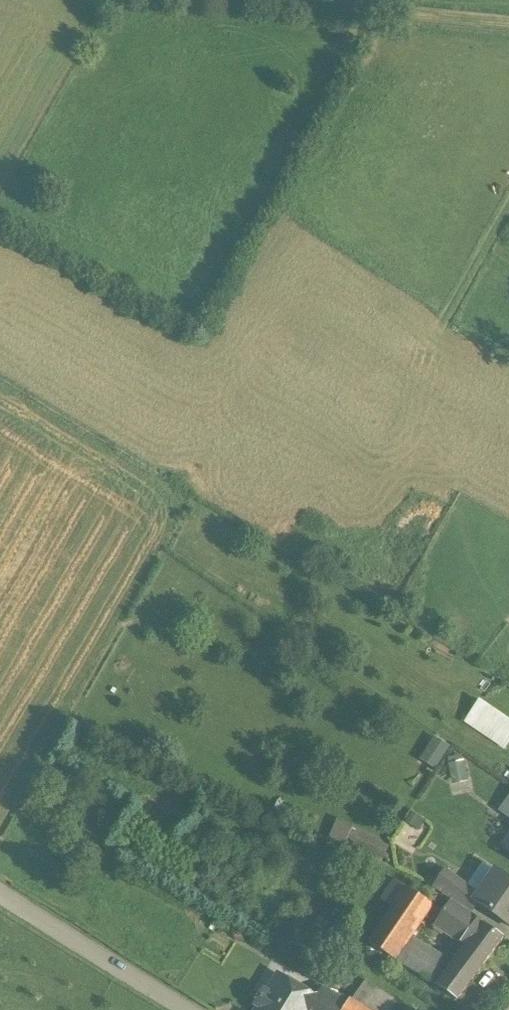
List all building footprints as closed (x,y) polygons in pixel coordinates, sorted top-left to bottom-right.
[(481,703),(467,724),(505,750),(508,744),(508,722),(481,703)] [(432,734),(418,757),(435,767),(449,744),(432,734)] [(449,761),(450,781),(465,780),(464,761),(449,761)] [(499,812),(508,819),(508,797),(499,812)] [(341,842),(350,825),(339,819),(330,836),(341,842)] [(399,864),(370,851),(365,863),(398,881),(399,864)] [(482,895),(447,870),(434,890),(471,914),(478,904),(477,903),(482,895)] [(498,872),(482,895),(477,903),(478,904),(508,925),(508,880),(498,872)] [(376,903),(391,913),(408,889),(392,880),(376,903)] [(443,912),(408,889),(391,913),(369,944),(394,960),(403,947),(424,916),(436,924),(443,912)] [(486,926),(449,901),(443,912),(436,924),(470,948),(486,926)] [(470,948),(459,963),(475,976),(503,938),(486,926),(470,948)] [(430,967),(403,947),(394,960),(398,963),(439,989),(450,974),(445,970),(430,967)] [(450,974),(439,989),(457,1000),(475,976),(459,963),(450,974)] [(278,976),(267,995),(262,996),(259,1001),(261,1007),(259,1009),(317,1009),(322,1001),(317,999),(278,976)] [(350,1002),(364,1009),(395,1009),(400,1002),(365,978),(350,1002)] [(324,987),(317,999),(322,1001),(317,1009),(344,1009),(350,1002),(324,987)] [(350,1002),(344,1009),(364,1009),(350,1002)]
